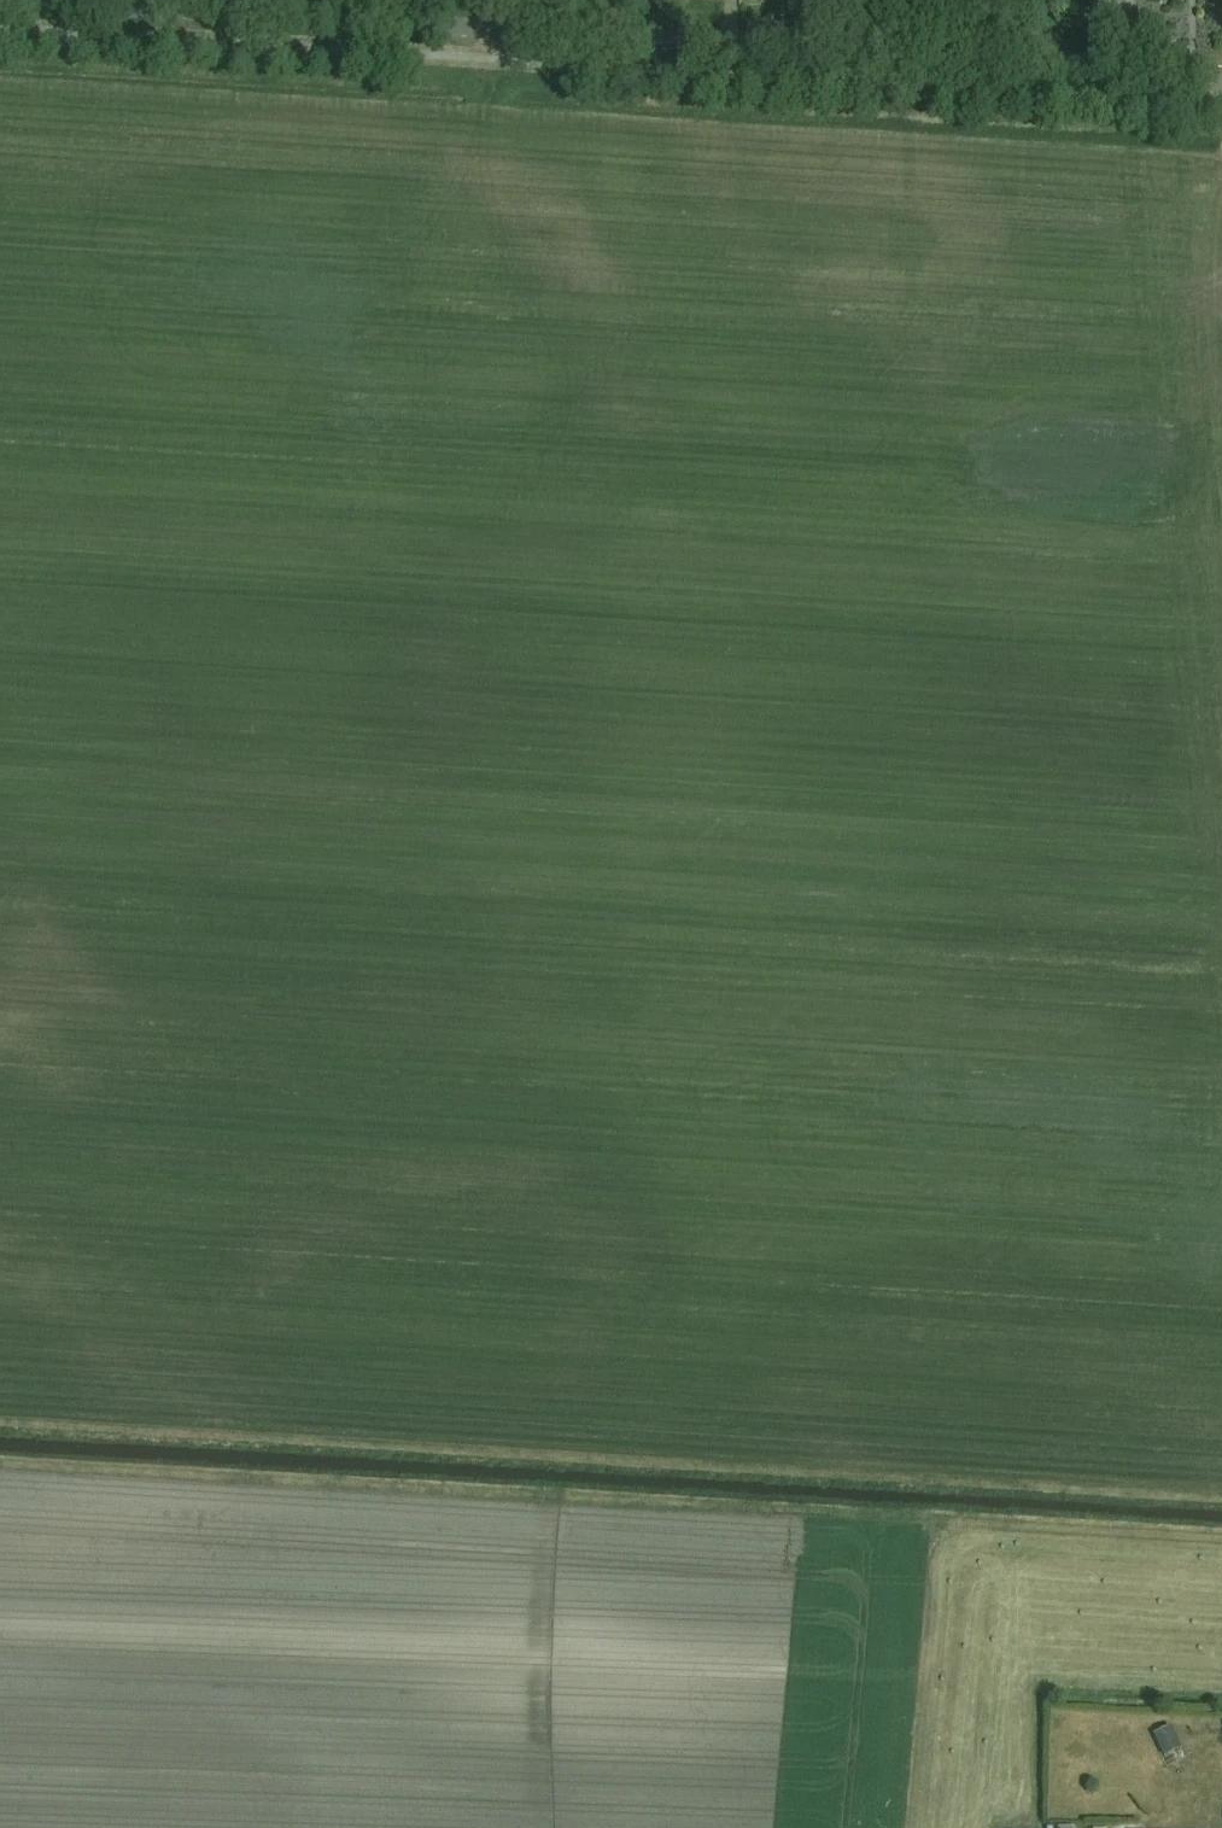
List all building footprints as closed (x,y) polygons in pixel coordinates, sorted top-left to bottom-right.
[(1164,1757),(1182,1749),(1171,1727),(1154,1736),(1164,1757)]
